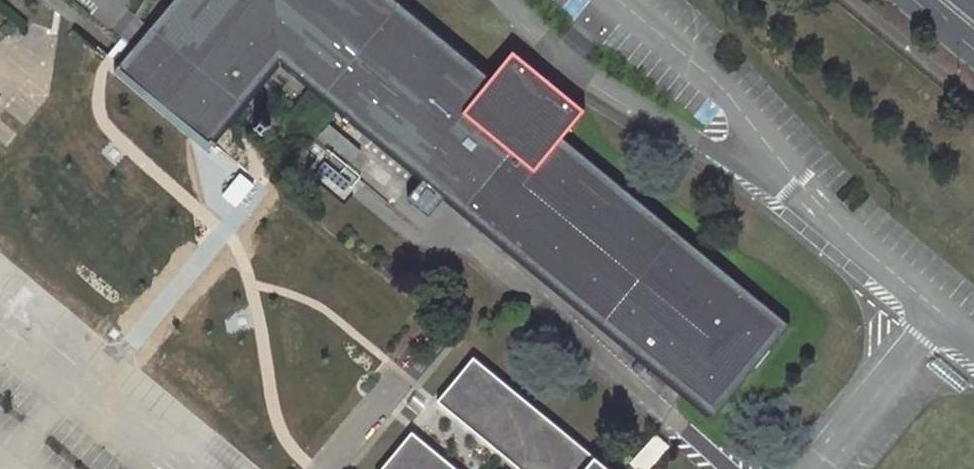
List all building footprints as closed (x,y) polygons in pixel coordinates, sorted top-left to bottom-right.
[(399,0),(174,0),(150,29),(118,67),(209,142),(282,56),(341,105),(690,391),(715,412),(789,322),(564,137),(588,108),(563,88),(534,64),(515,48),(492,76),(399,0)] [(264,126),(264,129),(267,129),(267,127),(271,122),(273,122),(272,119),(270,120),(265,116),(266,114),(263,114),(263,116),(260,120),(257,120),(258,123),(260,123),(264,126)] [(476,357),(440,401),(505,454),(523,468),(613,468),(476,357)] [(414,431),(383,468),(460,468),(414,431)]
